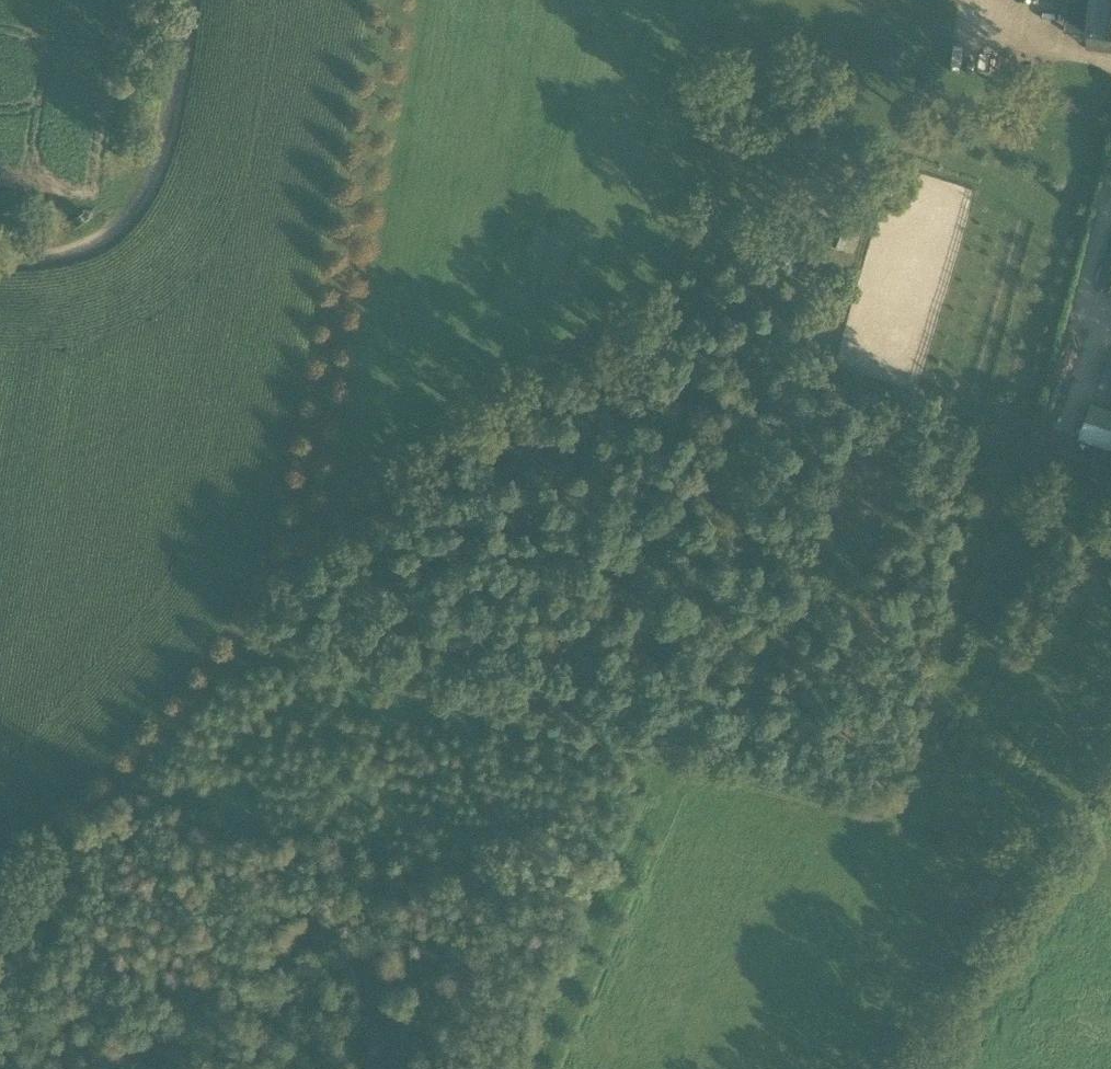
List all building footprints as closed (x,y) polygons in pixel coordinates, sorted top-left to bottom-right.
[(1060,37),(1110,44),(1110,0),(1065,0),(1060,37)] [(1076,440),(1110,451),(1110,412),(1089,404),(1076,440)]
